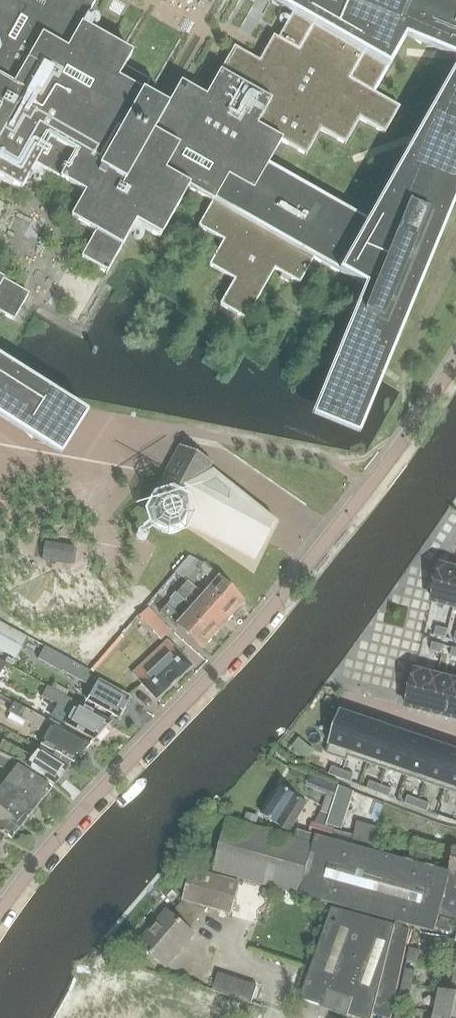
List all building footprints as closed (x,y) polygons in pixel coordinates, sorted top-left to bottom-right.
[(1,181),(20,192),(34,167),(83,195),(69,220),(94,234),(80,259),(107,274),(135,224),(160,238),(188,187),(212,201),(198,226),(223,240),(209,265),(234,279),(220,304),(246,319),(274,269),(282,273),(279,277),(289,282),(291,278),(300,283),(314,258),(339,272),(339,273),(363,287),(310,417),(311,418),(314,419),(358,437),(400,336),(455,198),(455,61),(453,69),(413,140),(367,221),(347,210),(318,193),(317,193),(273,168),(268,165),(281,141),(306,155),(321,129),(346,144),(360,119),(385,133),(399,107),(374,93),(375,92),(389,68),(405,40),(455,61),(455,4),(446,0),(269,0),(292,13),(278,38),(273,35),(268,44),(259,60),(234,46),(231,53),(206,96),(194,89),(190,87),(181,82),(165,107),(152,99),(148,97),(142,93),(150,81),(125,67),(132,55),(130,53),(122,49),(91,32),(81,26),(96,1),(94,0),(0,0),(0,184),(1,181)] [(13,320),(28,294),(0,278),(0,313),(13,320)] [(51,453),(55,455),(59,458),(60,456),(61,455),(87,414),(0,359),(0,421),(51,453)] [(153,496),(157,498),(151,505),(149,513),(151,522),(156,529),(164,533),(173,533),(181,529),(187,522),(188,523),(254,558),(274,521),(225,480),(210,467),(212,463),(180,446),(179,445),(152,495),(153,496)] [(44,541),(41,560),(70,565),(74,547),(44,541)] [(187,580),(203,563),(189,556),(176,570),(176,571),(177,571),(187,580)] [(206,589),(233,612),(240,604),(238,602),(242,598),(241,597),(234,591),(203,563),(187,580),(192,584),(196,580),(207,589),(206,589)] [(455,595),(455,570),(442,567),(433,601),(453,606),(455,595)] [(187,581),(181,588),(222,623),(221,622),(224,618),(226,620),(233,612),(206,589),(202,594),(187,581)] [(222,623),(181,588),(176,594),(184,601),(191,607),(185,613),(211,636),(218,628),(217,626),(220,623),(221,624),(222,623)] [(178,607),(184,601),(176,594),(174,593),(169,599),(170,600),(178,607)] [(199,647),(200,645),(203,642),(204,644),(211,636),(185,613),(181,618),(167,605),(159,613),(174,626),(175,625),(191,640),(199,647)] [(161,622),(151,631),(161,640),(170,631),(161,622)] [(2,651),(16,657),(26,636),(13,629),(0,623),(0,650),(2,651)] [(448,630),(436,627),(434,635),(446,638),(448,630)] [(166,640),(131,673),(156,699),(191,666),(166,640)] [(444,646),(432,643),(430,651),(442,654),(444,646)] [(129,698),(120,693),(87,675),(89,671),(44,646),(37,660),(61,673),(61,671),(93,688),(86,701),(118,718),(129,698)] [(406,707),(427,712),(436,677),(416,672),(406,707)] [(455,682),(436,677),(427,712),(447,717),(455,682)] [(455,719),(455,682),(447,717),(455,719)] [(77,701),(47,685),(41,696),(71,713),(64,725),(93,741),(111,722),(76,703),(77,701)] [(43,719),(13,702),(8,712),(31,725),(31,727),(46,735),(40,745),(54,752),(71,762),(73,763),(90,745),(87,743),(52,724),(43,719)] [(360,718),(340,711),(326,754),(345,760),(360,718)] [(348,757),(366,763),(380,724),(360,718),(345,760),(347,761),(348,757)] [(399,731),(380,724),(366,763),(386,769),(399,731)] [(405,776),(419,738),(399,731),(386,769),(405,776)] [(405,776),(425,783),(438,744),(419,738),(405,776)] [(11,761),(10,763),(12,764),(15,760),(54,784),(68,767),(52,757),(39,748),(33,756),(23,750),(21,751),(2,741),(1,743),(0,743),(0,756),(11,761)] [(438,744),(425,783),(445,789),(455,756),(455,751),(438,744)] [(52,757),(68,767),(71,762),(54,752),(52,757)] [(43,782),(16,766),(12,764),(10,763),(11,761),(0,756),(0,768),(11,774),(3,783),(37,804),(36,805),(37,805),(48,791),(50,788),(51,788),(43,782)] [(445,789),(455,793),(455,756),(445,789)] [(329,774),(340,778),(343,771),(332,767),(329,774)] [(354,775),(343,771),(340,778),(351,783),(354,775)] [(339,786),(310,775),(306,786),(335,798),(339,786)] [(381,786),(370,781),(367,789),(378,793),(381,786)] [(23,821),(22,822),(23,822),(30,814),(34,808),(36,805),(37,804),(3,783),(0,782),(0,807),(23,821)] [(280,786),(262,814),(262,815),(289,832),(307,803),(280,786)] [(346,814),(353,792),(339,786),(335,798),(330,814),(325,826),(339,830),(344,813),(346,814)] [(381,786),(378,793),(389,797),(392,790),(381,786)] [(405,803),(416,808),(419,800),(408,796),(405,803)] [(430,804),(419,800),(416,808),(427,812),(430,804)] [(10,839),(21,825),(20,825),(22,822),(23,821),(0,807),(0,833),(10,839)] [(248,814),(245,824),(256,827),(259,818),(248,814)] [(313,843),(228,819),(213,871),(299,895),(313,843)] [(354,835),(351,844),(373,850),(378,829),(376,828),(377,828),(358,822),(354,835)] [(332,839),(334,829),(311,823),(308,833),(332,839)] [(332,839),(331,840),(351,846),(351,844),(354,835),(334,829),(332,839)] [(410,859),(429,865),(435,844),(415,838),(410,859)] [(165,966),(194,933),(190,929),(209,907),(231,914),(240,883),(192,869),(184,900),(172,914),(168,911),(139,944),(165,966)] [(406,947),(410,930),(332,908),(301,999),(324,1007),(325,1006),(330,1007),(329,1011),(348,1017),(348,1015),(356,1017),(372,1017),(373,1015),(385,1017),(391,1017),(406,947)] [(420,950),(410,948),(407,962),(417,964),(420,950)] [(416,971),(406,969),(403,982),(413,984),(416,971)] [(213,990),(213,991),(221,994),(246,1002),(251,1004),(251,1003),(257,985),(219,973),(213,990)] [(400,996),(410,998),(413,984),(403,982),(400,996)] [(83,1017),(140,1017),(146,1007),(104,983),(83,1017)] [(452,993),(440,991),(436,1012),(455,1016),(455,994),(452,993)]
